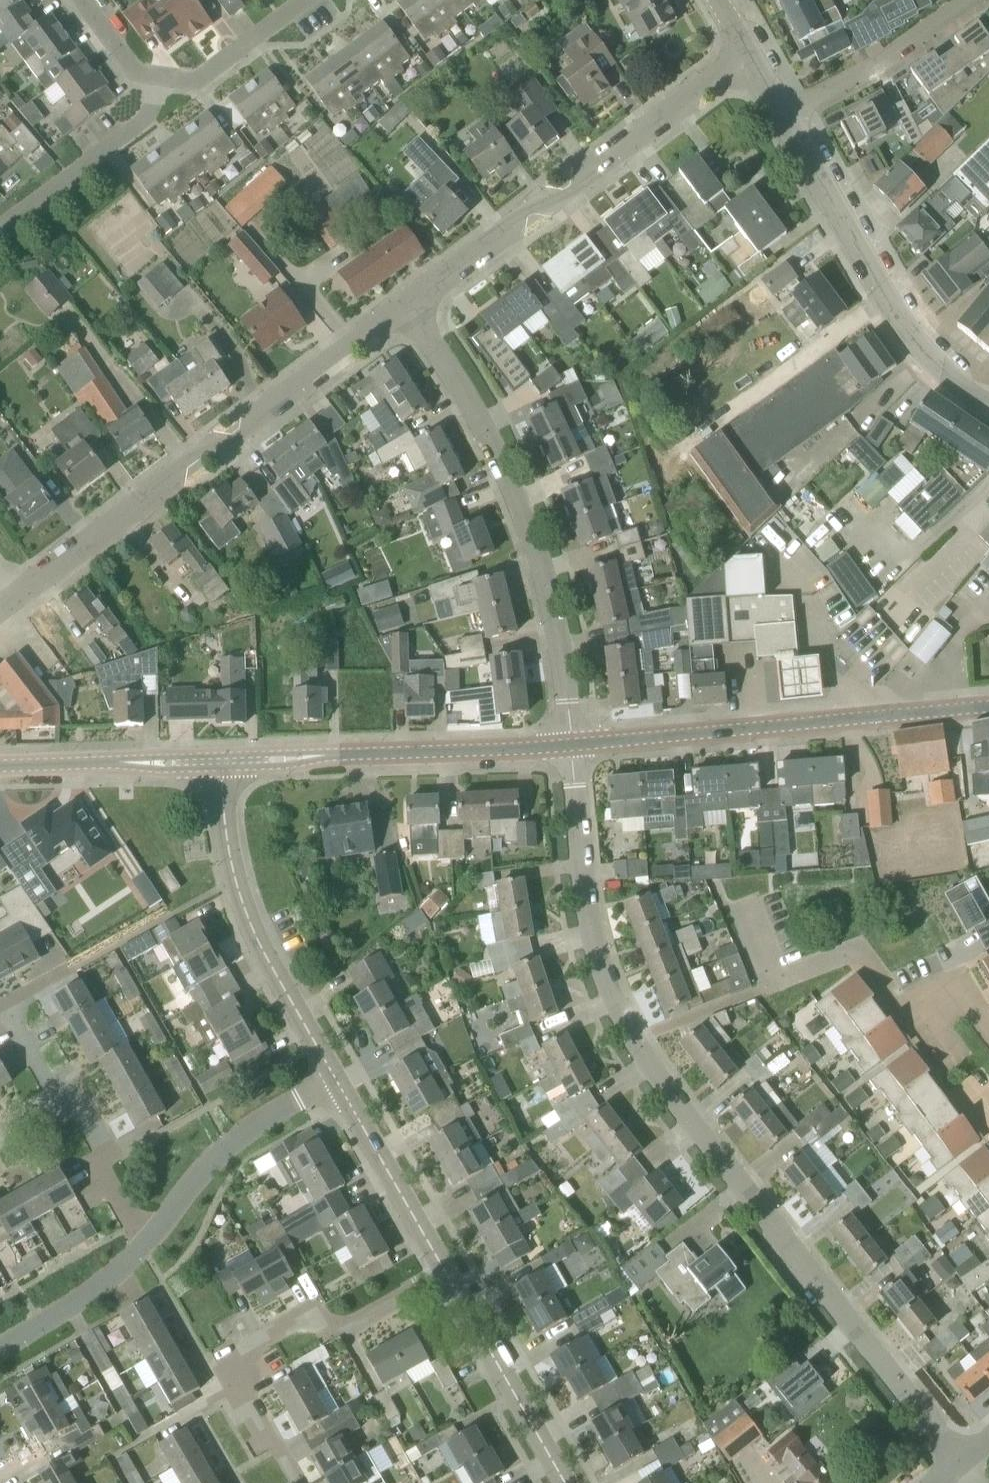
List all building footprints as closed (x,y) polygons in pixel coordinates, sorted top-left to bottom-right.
[(31,12),(23,1),(25,0),(0,0),(0,28),(3,33),(29,14),(31,12)] [(150,29),(154,35),(166,51),(187,36),(187,35),(167,8),(168,8),(164,3),(152,11),(144,0),(124,15),(140,37),(150,29)] [(187,36),(190,40),(212,24),(196,4),(201,0),(177,0),(177,1),(168,8),(167,8),(187,35),(187,36)] [(245,7),(244,7),(239,0),(217,0),(230,18),(245,7)] [(425,41),(435,34),(438,38),(447,31),(425,0),(405,0),(406,2),(399,7),(425,41)] [(447,31),(457,24),(454,19),(464,12),(455,0),(425,0),(447,31)] [(486,2),(485,0),(455,0),(464,12),(473,5),(476,9),(486,2)] [(642,41),(656,32),(660,34),(669,29),(669,25),(677,21),(665,0),(619,0),(642,41)] [(786,14),(813,0),(778,0),(786,14)] [(826,30),(842,21),(831,0),(813,0),(786,14),(800,43),(808,39),(826,30)] [(816,56),(820,63),(851,46),(851,45),(855,44),(859,52),(892,35),(891,33),(905,25),(904,23),(919,15),(918,13),(932,6),(929,0),(916,0),(915,0),(880,0),(869,10),(866,18),(829,37),(826,31),(826,30),(808,39),(812,47),(811,47),(816,56)] [(509,1),(498,9),(506,19),(517,11),(509,1)] [(534,3),(523,11),(529,19),(540,11),(534,3)] [(29,14),(3,33),(25,62),(64,33),(51,15),(37,25),(29,14)] [(497,15),(478,29),(485,38),(504,24),(497,15)] [(566,54),(576,67),(556,82),(568,98),(575,93),(584,105),(594,98),(595,100),(610,89),(599,75),(614,64),(593,34),(594,33),(586,23),(558,43),(566,54)] [(974,88),(988,74),(988,38),(979,24),(967,33),(966,32),(955,39),(966,56),(956,63),(974,88)] [(401,67),(411,59),(385,25),(379,29),(376,27),(364,36),(394,78),(404,71),(401,67)] [(461,31),(454,37),(461,47),(469,42),(461,31)] [(53,86),(57,83),(75,70),(66,59),(77,50),(64,33),(25,62),(38,79),(45,74),(53,86)] [(394,78),(364,36),(344,51),(372,88),(381,81),(385,85),(394,78)] [(447,57),(439,46),(426,55),(434,67),(447,57)] [(372,88),(344,51),(325,65),(355,107),(365,99),(362,95),(372,88)] [(974,88),(956,63),(945,70),(934,54),(923,62),(924,63),(912,72),(944,118),(974,88)] [(75,108),(65,115),(75,130),(106,107),(96,94),(108,85),(99,73),(96,75),(86,62),(75,70),(57,83),(75,108)] [(425,63),(416,70),(422,78),(431,71),(425,63)] [(307,82),(333,117),(343,109),(346,114),(355,107),(325,65),(312,75),(314,78),(307,82)] [(248,84),(279,126),(289,119),(286,115),(296,107),(270,73),(264,78),(261,75),(248,84)] [(404,92),(396,81),(394,78),(385,85),(387,88),(394,98),(404,92)] [(556,138),(539,115),(552,105),(534,81),(508,100),(522,118),(509,128),(530,157),(556,138)] [(279,126),(248,84),(235,94),(237,97),(231,102),(257,137),(267,129),(270,133),(279,126)] [(893,112),(891,108),(882,91),(850,107),(855,117),(841,125),(854,150),(868,142),(869,143),(886,134),(879,120),(893,112)] [(19,111),(26,105),(18,96),(11,102),(19,111)] [(903,101),(891,108),(893,112),(899,124),(912,117),(903,101)] [(20,111),(33,128),(45,118),(32,102),(20,111)] [(400,105),(379,124),(389,134),(410,115),(400,105)] [(301,114),(308,123),(318,116),(310,107),(301,114)] [(373,107),(363,114),(370,124),(380,117),(373,107)] [(22,125),(13,115),(4,123),(13,133),(22,125)] [(65,115),(53,124),(63,138),(75,130),(65,115)] [(189,126),(220,168),(229,161),(226,157),(236,149),(210,115),(204,120),(202,117),(189,126)] [(468,131),(471,136),(477,144),(464,154),(485,181),(495,173),(500,179),(511,172),(501,158),(511,151),(486,118),(468,131)] [(928,120),(917,128),(923,140),(934,130),(928,120)] [(10,135),(0,144),(0,177),(23,157),(14,148),(18,144),(30,133),(22,124),(22,125),(13,133),(10,135)] [(901,213),(924,191),(906,172),(919,159),(927,167),(953,142),(953,141),(939,125),(934,130),(923,140),(913,150),(897,166),(876,187),(901,213)] [(10,135),(2,126),(0,128),(0,144),(10,135)] [(169,141),(197,178),(207,171),(210,175),(220,168),(189,126),(169,141)] [(347,148),(360,137),(352,129),(340,139),(347,148)] [(254,148),(262,160),(274,151),(266,140),(254,148)] [(150,155),(181,197),(191,190),(188,185),(197,178),(169,141),(150,155)] [(985,212),(988,208),(988,141),(951,177),(974,200),(985,212)] [(404,200),(443,235),(446,232),(448,233),(455,227),(453,225),(466,212),(447,194),(457,185),(416,144),(402,156),(424,181),(404,200)] [(46,154),(34,165),(41,173),(53,163),(54,162),(55,162),(49,156),(47,153),(46,154)] [(252,154),(239,163),(244,170),(258,161),(253,153),(252,154)] [(133,173),(158,207),(168,200),(172,204),(181,197),(150,155),(137,165),(139,168),(133,173)] [(875,156),(866,162),(868,165),(865,167),(870,177),(883,170),(875,156)] [(679,172),(696,194),(715,180),(712,176),(719,171),(714,163),(706,169),(698,158),(679,172)] [(247,187),(265,208),(289,185),(271,165),(247,187)] [(306,214),(331,251),(351,237),(339,220),(373,196),(360,177),(306,214)] [(951,177),(898,229),(913,245),(912,250),(915,254),(920,253),(922,255),(952,226),(941,215),(955,203),(962,211),(974,200),(951,177)] [(724,192),(715,180),(696,194),(701,200),(681,215),(694,232),(724,209),(725,209),(731,204),(723,193),(724,192)] [(206,189),(212,197),(222,190),(215,182),(206,189)] [(265,208),(247,187),(224,208),(243,228),(265,208)] [(753,188),(731,204),(725,209),(742,232),(770,211),(753,188)] [(622,203),(655,245),(674,231),(691,254),(702,245),(693,232),(694,232),(681,215),(680,216),(679,214),(668,222),(665,218),(666,217),(647,192),(645,194),(643,191),(633,198),(636,201),(630,205),(628,202),(625,205),(623,202),(622,203)] [(198,198),(189,205),(196,214),(205,207),(198,198)] [(628,252),(617,260),(636,285),(639,290),(653,280),(637,259),(655,245),(622,203),(624,205),(620,208),(623,211),(617,215),(615,212),(606,219),(608,222),(605,224),(624,249),(625,248),(628,252)] [(176,212),(184,223),(195,216),(187,205),(176,212)] [(985,212),(976,221),(974,235),(988,253),(988,208),(985,212)] [(770,211),(742,232),(758,253),(737,268),(745,278),(768,261),(761,253),(787,234),(770,211)] [(177,226),(166,212),(155,220),(167,234),(177,226)] [(405,227),(339,273),(357,300),(423,254),(405,227)] [(266,284),(278,273),(244,234),(230,246),(248,266),(249,265),(266,284)] [(988,277),(988,253),(974,235),(926,272),(921,275),(947,308),(952,305),(951,304),(976,285),(970,278),(980,270),(987,279),(988,277)] [(564,254),(592,292),(611,278),(624,295),(636,285),(617,260),(607,268),(585,239),(564,254)] [(592,292),(564,254),(543,270),(558,289),(547,297),(555,307),(574,331),(586,322),(580,314),(581,314),(574,305),(582,299),(592,292)] [(792,295),(819,331),(845,312),(818,276),(802,288),(796,279),(785,264),(763,281),(773,296),(786,286),(793,295),(792,295)] [(58,282),(49,271),(25,291),(48,318),(72,298),(67,292),(58,282)] [(707,305),(731,287),(720,271),(695,289),(707,305)] [(137,284),(157,308),(171,297),(151,273),(137,284)] [(64,277),(58,282),(67,292),(73,287),(64,277)] [(523,285),(502,301),(521,327),(522,326),(530,336),(548,322),(567,348),(580,338),(574,331),(555,307),(544,315),(541,311),(542,311),(523,285)] [(270,301),(241,322),(264,351),(278,340),(281,344),(305,326),(279,289),(267,298),(270,301)] [(958,327),(988,353),(988,289),(958,327)] [(512,356),(514,355),(503,340),(521,327),(502,301),(481,317),(491,330),(489,331),(487,329),(484,331),(483,330),(481,332),(482,333),(473,339),(513,392),(531,379),(530,378),(529,378),(512,356)] [(666,312),(670,324),(681,320),(677,308),(666,312)] [(713,318),(635,380),(625,382),(656,484),(673,479),(669,463),(683,453),(678,446),(688,439),(682,431),(675,421),(663,430),(651,391),(674,371),(724,331),(713,318)] [(633,341),(642,354),(656,343),(646,330),(633,341)] [(866,392),(864,390),(895,367),(872,334),(840,357),(836,350),(723,431),(724,432),(691,456),(750,539),(780,510),(757,477),(850,411),(848,408),(866,392)] [(226,358),(212,338),(179,361),(189,376),(208,403),(230,387),(215,365),(226,358)] [(71,358),(57,367),(56,368),(82,406),(89,401),(124,454),(154,434),(136,408),(127,414),(103,377),(102,377),(77,340),(64,349),(71,358)] [(159,361),(144,344),(125,359),(141,377),(159,361)] [(25,359),(32,368),(43,359),(36,350),(25,359)] [(370,393),(379,405),(387,400),(411,384),(395,360),(371,376),(371,377),(355,388),(362,399),(370,393)] [(162,402),(170,396),(185,418),(208,403),(189,376),(179,361),(169,368),(157,376),(148,382),(162,402)] [(541,396),(563,382),(553,368),(532,384),(541,396)] [(549,395),(554,406),(529,418),(541,444),(583,424),(574,407),(577,405),(588,400),(578,381),(549,395)] [(614,382),(600,388),(603,396),(617,389),(614,382)] [(402,424),(405,422),(427,408),(411,384),(387,400),(379,405),(370,411),(381,428),(367,438),(376,452),(387,446),(404,435),(397,426),(402,423),(402,424)] [(926,434),(941,444),(962,414),(931,393),(910,424),(911,424),(897,445),(912,455),(926,434)] [(346,425),(343,422),(331,406),(319,415),(333,435),(346,425)] [(104,471),(87,448),(101,438),(80,410),(51,431),(70,456),(57,465),(77,492),(104,471)] [(962,414),(941,444),(954,453),(898,507),(925,534),(986,475),(987,475),(988,472),(988,433),(962,414)] [(871,459),(894,425),(881,417),(865,441),(864,440),(858,450),(871,459)] [(286,440),(308,470),(310,471),(309,471),(314,477),(315,477),(313,475),(325,466),(333,478),(339,475),(343,482),(354,477),(349,466),(344,457),(336,439),(335,440),(340,451),(331,456),(326,446),(309,423),(286,440)] [(596,449),(590,438),(583,424),(541,444),(553,470),(580,458),(579,456),(584,455),(589,468),(611,459),(605,445),(596,449)] [(406,454),(415,472),(427,466),(452,453),(440,430),(416,442),(416,443),(411,446),(404,435),(387,446),(376,452),(377,453),(383,463),(384,465),(406,454)] [(263,457),(280,479),(281,480),(283,484),(274,490),(290,512),(291,514),(310,500),(290,473),(303,463),(286,440),(263,457)] [(356,452),(344,457),(349,466),(360,461),(356,452)] [(432,475),(419,481),(403,490),(416,515),(442,502),(436,491),(464,477),(452,453),(427,466),(432,475)] [(623,454),(611,459),(614,467),(626,462),(623,454)] [(591,484),(590,483),(563,493),(573,520),(612,506),(616,504),(606,477),(617,473),(614,467),(611,459),(589,468),(595,482),(591,484)] [(893,464),(874,482),(887,496),(906,477),(893,464)] [(11,468),(0,477),(0,483),(12,499),(8,501),(29,528),(55,508),(35,481),(33,482),(26,488),(11,468)] [(877,474),(856,493),(872,510),(887,496),(874,482),(879,477),(877,474)] [(232,523),(258,503),(243,480),(229,490),(225,485),(203,502),(212,515),(199,525),(219,551),(241,535),(232,523)] [(684,485),(657,493),(680,562),(707,553),(684,485)] [(468,568),(466,563),(493,553),(481,521),(465,527),(454,501),(423,514),(433,540),(444,536),(454,532),(459,546),(446,551),(454,573),(468,568)] [(612,506),(573,520),(582,547),(622,533),(612,506)] [(302,547),(285,516),(260,530),(276,560),(278,558),(302,547)] [(656,522),(650,527),(652,534),(659,536),(665,531),(663,524),(656,522)] [(185,536),(182,539),(172,526),(151,542),(169,566),(182,556),(195,573),(191,577),(211,604),(229,590),(209,563),(206,565),(185,536)] [(979,536),(988,546),(988,526),(979,536)] [(619,549),(641,543),(637,529),(615,536),(619,549)] [(815,552),(825,564),(839,552),(831,540),(815,552)] [(641,543),(619,549),(623,565),(645,559),(641,543)] [(846,553),(825,568),(856,610),(877,595),(846,553)] [(690,650),(692,676),(694,707),(726,704),(724,676),(718,677),(717,661),(714,661),(712,646),(730,645),(729,643),(755,641),(757,659),(775,658),(778,657),(791,656),(797,656),(792,597),(765,598),(761,559),(752,558),(733,560),(723,570),(720,570),(685,600),(686,607),(688,626),(689,632),(689,643),(690,650)] [(589,570),(595,599),(637,589),(632,565),(616,568),(615,564),(589,570)] [(337,567),(322,575),(329,590),(344,583),(337,567)] [(509,604),(502,576),(475,583),(473,573),(429,587),(433,603),(455,598),(459,617),(481,611),(509,604)] [(372,587),(357,591),(362,607),(377,603),(372,587)] [(289,605),(301,598),(296,589),(284,595),(289,605)] [(658,630),(672,626),(671,609),(655,612),(643,614),(637,589),(595,599),(602,627),(628,621),(630,634),(658,630)] [(130,640),(119,626),(98,598),(95,601),(86,590),(66,605),(85,629),(97,620),(110,637),(108,638),(117,649),(130,640)] [(234,594),(225,601),(230,608),(239,601),(234,594)] [(342,595),(324,602),(328,612),(346,605),(342,595)] [(262,596),(251,602),(257,612),(268,606),(262,596)] [(516,632),(509,604),(481,611),(488,639),(516,632)] [(398,605),(373,613),(379,633),(405,625),(398,605)] [(686,607),(671,609),(672,626),(673,633),(689,632),(688,626),(686,607)] [(365,614),(347,624),(367,658),(367,668),(348,668),(348,686),(350,686),(351,717),(379,716),(378,691),(394,691),(393,674),(393,667),(379,640),(365,614)] [(937,614),(933,619),(948,631),(952,626),(937,614)] [(217,693),(193,693),(193,719),(217,719),(217,724),(245,723),(244,670),(239,670),(239,661),(258,660),(257,626),(221,627),(223,670),(223,692),(217,693)] [(653,675),(650,651),(673,647),(674,647),(673,644),(673,633),(672,626),(658,630),(630,634),(633,647),(606,651),(610,680),(652,675),(653,675)] [(434,709),(446,709),(446,705),(445,694),(445,679),(445,672),(445,666),(408,667),(407,635),(393,635),(379,640),(393,667),(393,674),(394,691),(394,710),(406,710),(406,719),(434,718),(434,709)] [(484,649),(482,636),(459,640),(461,653),(484,649)] [(325,642),(325,670),(340,670),(339,642),(325,642)] [(84,651),(95,667),(106,659),(94,643),(84,651)] [(158,674),(157,649),(140,656),(140,675),(158,674)] [(484,649),(461,653),(461,654),(445,657),(447,671),(460,669),(487,664),(484,649)] [(677,677),(690,676),(692,676),(690,650),(674,652),(673,652),(675,677),(677,677)] [(59,728),(58,708),(58,682),(50,681),(43,687),(18,654),(0,668),(0,730),(59,728)] [(520,655),(491,659),(495,687),(524,683),(520,655)] [(778,657),(775,658),(779,705),(821,701),(816,660),(792,662),(791,656),(778,657)] [(295,690),(294,690),(294,722),(322,721),(322,705),(327,704),(327,689),(309,689),(309,678),(318,678),(317,660),(294,660),(295,690)] [(460,677),(460,669),(447,671),(445,672),(445,679),(460,677)] [(114,694),(115,726),(143,726),(142,693),(134,693),(134,675),(119,676),(120,694),(114,694)] [(654,689),(652,675),(610,680),(613,709),(662,703),(661,688),(654,689)] [(58,682),(58,708),(67,708),(67,688),(73,686),(70,677),(58,682)] [(524,683),(495,687),(475,690),(478,703),(479,726),(500,723),(499,716),(527,712),(524,683)] [(455,692),(445,694),(446,705),(447,705),(456,704),(455,692)] [(70,721),(65,708),(58,708),(59,721),(70,721)] [(973,722),(974,742),(976,774),(978,774),(988,774),(988,720),(973,722)] [(942,727),(894,733),(900,777),(948,770),(942,727)] [(834,802),(846,802),(842,760),(810,762),(812,786),(813,786),(815,806),(834,805),(834,802)] [(812,786),(810,762),(777,765),(781,807),(793,806),(792,793),(789,794),(788,788),(812,786)] [(725,769),(729,811),(761,809),(758,767),(725,769)] [(695,800),(685,801),(688,830),(704,828),(702,813),(706,813),(706,823),(726,821),(725,811),(729,811),(725,769),(693,772),(695,800)] [(672,774),(640,776),(644,818),(674,816),(676,840),(688,839),(687,830),(688,830),(685,801),(675,802),(672,774)] [(608,779),(610,811),(603,812),(603,821),(644,818),(640,776),(608,779)] [(930,785),(933,806),(954,803),(951,783),(930,785)] [(868,793),(871,829),(892,827),(889,792),(868,793)] [(519,843),(519,848),(536,847),(534,824),(518,825),(518,820),(519,820),(517,793),(488,795),(490,838),(504,837),(505,844),(519,843)] [(463,831),(450,831),(452,859),(465,859),(464,840),(473,840),(473,839),(490,838),(488,795),(459,796),(460,823),(463,822),(463,831)] [(438,860),(452,859),(450,831),(440,832),(438,797),(407,799),(409,826),(411,826),(412,848),(438,847),(438,860)] [(48,810),(47,808),(46,809),(38,814),(22,825),(28,834),(4,850),(17,869),(12,873),(21,886),(35,906),(55,892),(39,869),(63,853),(75,845),(80,852),(91,868),(110,855),(89,824),(93,822),(85,810),(81,812),(74,802),(53,816),(52,816),(48,810)] [(375,851),(371,825),(368,805),(319,813),(326,859),(375,851)] [(841,816),(843,841),(860,839),(858,815),(841,816)] [(962,823),(967,846),(988,841),(988,817),(962,823)] [(774,822),(776,856),(789,855),(786,821),(774,822)] [(757,823),(759,848),(773,847),(771,822),(757,823)] [(380,897),(403,894),(397,854),(375,857),(380,897)] [(627,855),(628,862),(614,863),(616,880),(648,877),(647,860),(638,861),(637,854),(627,855)] [(706,865),(706,875),(730,875),(730,864),(706,865)] [(688,867),(673,868),(674,879),(689,878),(688,867)] [(703,867),(691,868),(692,881),(704,880),(703,867)] [(167,868),(159,873),(172,893),(181,888),(167,868)] [(162,900),(144,872),(132,880),(150,908),(162,900)] [(501,913),(528,909),(523,880),(499,884),(495,885),(494,873),(476,876),(478,890),(486,888),(496,887),(501,913)] [(988,950),(988,905),(974,879),(944,896),(966,936),(973,932),(985,952),(988,950)] [(13,973),(40,958),(29,939),(48,928),(52,933),(53,933),(35,906),(21,886),(0,898),(0,900),(14,926),(0,933),(0,948),(13,973)] [(649,895),(626,903),(636,930),(659,921),(670,917),(665,904),(678,899),(673,886),(656,893),(657,894),(650,896),(649,895)] [(439,891),(421,908),(431,919),(449,901),(439,891)] [(529,938),(533,937),(528,909),(501,913),(490,915),(478,917),(482,948),(490,945),(504,942),(508,941),(529,938)] [(175,967),(213,945),(200,921),(182,931),(175,919),(154,931),(175,967)] [(636,930),(646,957),(670,948),(659,921),(636,930)] [(681,944),(697,938),(692,926),(676,932),(681,944)] [(157,946),(149,932),(120,948),(128,962),(157,946)] [(681,944),(670,948),(646,957),(657,985),(691,971),(686,957),(702,951),(697,938),(681,944)] [(490,945),(492,959),(507,955),(504,942),(490,945)] [(188,990),(196,1003),(217,991),(210,979),(227,969),(213,945),(175,967),(173,969),(181,982),(184,981),(189,989),(188,990)] [(724,960),(738,955),(734,945),(715,952),(719,961),(724,959),(724,960)] [(13,973),(0,948),(0,980),(13,973)] [(379,954),(366,961),(349,972),(362,995),(355,999),(368,1022),(397,1006),(384,984),(394,978),(379,954)] [(657,985),(667,1012),(689,1003),(691,1009),(691,1010),(712,1002),(712,1001),(751,986),(744,967),(739,954),(738,955),(724,960),(731,979),(710,987),(703,967),(691,971),(657,985)] [(507,955),(492,959),(495,974),(511,969),(507,955)] [(502,988),(507,1001),(548,987),(538,959),(515,967),(520,982),(502,988)] [(126,969),(115,976),(122,989),(134,982),(126,969)] [(473,978),(460,969),(452,981),(465,990),(473,978)] [(856,974),(854,976),(814,1006),(822,1017),(825,1015),(834,1027),(871,999),(873,997),(868,990),(856,974)] [(82,982),(81,982),(54,997),(67,1020),(94,1004),(82,982)] [(122,989),(130,1003),(142,996),(134,982),(122,989)] [(511,1014),(528,1009),(533,1023),(557,1014),(548,987),(507,1001),(511,1014)] [(194,1022),(207,1045),(207,1046),(219,1039),(248,1022),(234,998),(224,1004),(217,991),(196,1003),(196,1004),(183,1012),(190,1024),(194,1022)] [(871,999),(834,1027),(843,1039),(840,1041),(848,1052),(851,1050),(850,1050),(888,1022),(871,999)] [(67,1020),(80,1043),(107,1027),(94,1004),(67,1020)] [(397,1006),(368,1022),(381,1045),(388,1041),(395,1053),(421,1037),(435,1030),(423,1008),(404,1018),(397,1006)] [(681,1043),(699,1066),(720,1051),(732,1041),(721,1027),(731,1024),(726,1011),(709,1018),(710,1021),(681,1043)] [(140,1020),(148,1034),(159,1028),(151,1014),(140,1020)] [(778,1022),(784,1030),(790,1026),(791,1020),(787,1015),(778,1022)] [(850,1050),(851,1050),(859,1062),(857,1064),(865,1075),(881,1063),(891,1055),(907,1043),(906,1040),(909,1038),(899,1025),(896,1027),(890,1020),(888,1022),(850,1050)] [(231,1059),(227,1061),(196,1078),(206,1094),(257,1065),(250,1052),(262,1045),(248,1022),(219,1039),(231,1059)] [(524,1026),(500,1036),(505,1049),(519,1042),(535,1036),(529,1024),(524,1026)] [(92,1065),(100,1061),(128,1045),(127,1043),(119,1047),(107,1027),(80,1043),(92,1065)] [(167,1040),(159,1028),(148,1034),(156,1047),(167,1040)] [(541,1066),(548,1078),(580,1061),(566,1035),(544,1047),(551,1061),(541,1066)] [(535,1036),(519,1042),(525,1056),(541,1049),(535,1036)] [(402,1095),(446,1070),(437,1054),(428,1050),(421,1037),(395,1053),(401,1065),(389,1072),(402,1095)] [(100,1061),(113,1083),(140,1068),(128,1045),(100,1061)] [(801,1054),(811,1066),(821,1058),(812,1045),(801,1054)] [(878,1092),(881,1090),(889,1102),(926,1074),(929,1072),(924,1065),(927,1063),(917,1050),(914,1052),(912,1049),(896,1061),(886,1069),(870,1081),(878,1092)] [(717,1089),(737,1073),(720,1051),(699,1066),(717,1089)] [(193,1053),(184,1058),(191,1071),(200,1066),(193,1053)] [(757,1085),(751,1090),(731,1106),(749,1129),(777,1107),(768,1096),(773,1091),(765,1082),(789,1063),(783,1055),(766,1068),(764,1066),(751,1077),(757,1085)] [(764,1066),(763,1064),(756,1055),(742,1066),(751,1077),(764,1066)] [(165,1065),(173,1079),(184,1072),(176,1059),(165,1065)] [(12,1081),(0,1060),(0,1088),(12,1081)] [(593,1086),(580,1061),(548,1078),(539,1083),(545,1093),(563,1084),(570,1098),(554,1108),(562,1121),(593,1100),(586,1090),(593,1086)] [(113,1083),(125,1106),(153,1090),(140,1068),(113,1083)] [(460,1107),(454,1095),(455,1094),(450,1086),(453,1084),(446,1070),(402,1095),(415,1118),(426,1112),(433,1124),(461,1108),(460,1107)] [(847,1071),(832,1082),(840,1093),(855,1082),(847,1071)] [(192,1086),(184,1072),(173,1079),(181,1092),(192,1086)] [(926,1074),(889,1102),(899,1115),(896,1117),(904,1126),(944,1096),(940,1091),(939,1091),(934,1084),(926,1074)] [(853,1110),(869,1098),(861,1087),(845,1099),(853,1110)] [(507,1088),(497,1093),(501,1101),(511,1095),(507,1088)] [(166,1112),(153,1090),(125,1106),(138,1128),(166,1112)] [(944,1096),(904,1126),(912,1137),(914,1135),(923,1147),(960,1119),(955,1112),(944,1096)] [(599,1111),(593,1100),(562,1121),(552,1126),(559,1137),(569,1132),(586,1122),(595,1133),(585,1141),(593,1152),(624,1128),(606,1105),(599,1111)] [(777,1107),(749,1129),(767,1151),(794,1131),(800,1139),(825,1120),(817,1109),(798,1124),(781,1103),(777,1107)] [(468,1104),(460,1107),(461,1108),(468,1120),(469,1119),(475,1116),(468,1104)] [(825,1120),(800,1139),(809,1150),(850,1117),(842,1107),(825,1120)] [(433,1124),(439,1135),(429,1141),(442,1165),(471,1148),(482,1141),(469,1119),(468,1120),(461,1108),(433,1124)] [(850,1117),(829,1134),(832,1139),(843,1130),(844,1131),(854,1123),(850,1117)] [(960,1119),(923,1147),(933,1160),(930,1162),(938,1172),(980,1140),(978,1138),(981,1135),(971,1122),(969,1124),(963,1117),(960,1119)] [(867,1134),(875,1145),(887,1136),(879,1125),(867,1134)] [(641,1151),(624,1128),(593,1152),(601,1162),(611,1154),(621,1167),(641,1151)] [(878,1147),(886,1159),(902,1147),(894,1135),(878,1147)] [(271,1152),(291,1186),(296,1183),(332,1163),(319,1140),(304,1149),(297,1137),(271,1152)] [(961,1199),(962,1199),(988,1179),(988,1147),(986,1149),(985,1147),(942,1178),(950,1189),(953,1187),(961,1199)] [(471,1148),(442,1165),(455,1187),(466,1181),(473,1193),(506,1175),(498,1161),(483,1170),(471,1148)] [(818,1176),(800,1153),(781,1169),(799,1191),(818,1176)] [(332,1163),(296,1183),(302,1193),(306,1194),(310,1192),(317,1202),(312,1205),(312,1206),(304,1211),(310,1221),(318,1217),(319,1217),(345,1202),(338,1190),(345,1186),(332,1163)] [(38,1182),(54,1209),(76,1197),(60,1169),(38,1182)] [(481,1234),(520,1211),(507,1189),(518,1183),(520,1177),(515,1169),(506,1175),(473,1193),(480,1204),(468,1211),(481,1234)] [(609,1195),(627,1181),(618,1169),(600,1183),(609,1195)] [(635,1205),(652,1228),(684,1203),(659,1171),(635,1190),(627,1181),(609,1195),(623,1214),(635,1205)] [(915,1188),(924,1181),(921,1176),(914,1175),(909,1179),(915,1188)] [(818,1176),(799,1191),(817,1214),(836,1199),(818,1176)] [(962,1199),(961,1199),(959,1201),(967,1211),(969,1210),(979,1222),(988,1214),(988,1179),(962,1199)] [(856,1181),(842,1192),(850,1202),(863,1191),(856,1181)] [(54,1209),(38,1182),(16,1194),(31,1222),(54,1209)] [(850,1202),(858,1212),(872,1201),(863,1191),(850,1202)] [(9,1235),(30,1223),(31,1222),(16,1194),(0,1203),(0,1219),(5,1228),(9,1235)] [(920,1207),(930,1220),(945,1209),(935,1196),(920,1207)] [(345,1202),(319,1217),(326,1230),(334,1225),(341,1236),(330,1243),(336,1254),(348,1248),(376,1231),(370,1220),(373,1218),(367,1208),(364,1210),(363,1207),(351,1214),(345,1202)] [(520,1211),(481,1234),(494,1257),(496,1256),(503,1268),(530,1253),(523,1240),(517,1228),(541,1214),(535,1203),(520,1212),(520,1211)] [(979,1222),(988,1234),(985,1236),(988,1241),(988,1214),(979,1222)] [(830,1231),(848,1254),(868,1239),(850,1216),(830,1231)] [(265,1257),(256,1263),(275,1297),(290,1289),(283,1277),(292,1272),(287,1263),(299,1257),(293,1246),(287,1236),(286,1235),(278,1220),(255,1233),(268,1256),(265,1257)] [(935,1234),(943,1245),(959,1232),(951,1222),(935,1234)] [(69,1236),(75,1246),(84,1241),(87,1239),(81,1229),(69,1236)] [(297,1229),(286,1235),(287,1236),(293,1246),(299,1243),(302,1236),(297,1229)] [(376,1231),(348,1248),(354,1258),(345,1263),(359,1286),(384,1271),(377,1260),(389,1253),(376,1231)] [(61,1254),(75,1246),(69,1236),(55,1244),(61,1254)] [(899,1265),(923,1247),(923,1246),(915,1236),(891,1255),(899,1265)] [(866,1277),(886,1262),(868,1239),(848,1254),(866,1277)] [(569,1242),(560,1247),(566,1257),(575,1252),(569,1242)] [(656,1274),(658,1276),(680,1305),(684,1302),(693,1313),(711,1299),(707,1294),(715,1288),(727,1304),(746,1289),(734,1274),(737,1271),(718,1246),(697,1262),(683,1243),(666,1257),(671,1262),(656,1274)] [(949,1256),(958,1268),(971,1259),(962,1246),(949,1256)] [(555,1263),(566,1257),(560,1247),(541,1258),(547,1268),(555,1263)] [(931,1256),(923,1247),(899,1265),(906,1274),(900,1279),(880,1294),(898,1317),(918,1301),(928,1293),(920,1282),(922,1280),(913,1270),(931,1256)] [(43,1265),(37,1254),(24,1262),(30,1272),(43,1265)] [(930,1266),(942,1281),(955,1271),(943,1256),(930,1266)] [(974,1256),(971,1259),(958,1268),(965,1276),(980,1265),(974,1256)] [(961,1279),(971,1294),(988,1282),(988,1260),(961,1279)] [(620,1268),(638,1291),(647,1284),(629,1261),(620,1268)] [(17,1280),(30,1272),(24,1262),(11,1269),(17,1280)] [(235,1275),(231,1268),(217,1275),(229,1296),(241,1289),(246,1298),(255,1293),(262,1305),(275,1297),(256,1263),(235,1275)] [(515,1287),(528,1310),(553,1295),(553,1296),(556,1295),(555,1294),(568,1287),(555,1263),(547,1268),(542,1271),(515,1287)] [(954,1277),(945,1284),(949,1289),(956,1290),(961,1286),(954,1277)] [(553,1295),(528,1310),(525,1311),(539,1335),(566,1319),(553,1296),(553,1295)] [(597,1302),(591,1305),(597,1315),(610,1308),(605,1298),(597,1302)] [(148,1299),(121,1315),(133,1337),(161,1321),(148,1299)] [(918,1301),(898,1317),(916,1340),(936,1324),(918,1301)] [(597,1315),(591,1305),(572,1317),(577,1327),(597,1315)] [(610,1308),(597,1315),(603,1325),(616,1318),(611,1309),(610,1308)] [(577,1327),(583,1337),(603,1325),(597,1315),(577,1327)] [(959,1342),(969,1334),(958,1320),(948,1328),(959,1342)] [(988,1378),(988,1320),(980,1328),(988,1338),(969,1354),(978,1365),(988,1378)] [(146,1360),(174,1344),(161,1321),(133,1337),(146,1360)] [(82,1337),(92,1354),(95,1359),(106,1353),(106,1354),(112,1351),(98,1327),(82,1337)] [(948,1351),(959,1342),(948,1328),(936,1337),(948,1351)] [(406,1373),(406,1372),(429,1360),(413,1331),(390,1344),(406,1373)] [(591,1364),(591,1363),(594,1361),(602,1356),(589,1334),(583,1337),(578,1340),(550,1356),(564,1380),(567,1378),(591,1364)] [(327,1350),(343,1342),(340,1337),(315,1351),(293,1363),(299,1373),(275,1387),(288,1409),(316,1393),(316,1394),(327,1388),(315,1366),(331,1356),(327,1350)] [(934,1363),(948,1351),(936,1337),(923,1349),(933,1361),(934,1363)] [(159,1382),(187,1367),(174,1344),(146,1360),(159,1382)] [(406,1373),(390,1344),(367,1357),(383,1386),(406,1373)] [(79,1348),(68,1354),(74,1365),(85,1359),(79,1348)] [(108,1382),(119,1376),(106,1354),(106,1353),(95,1359),(108,1382)] [(445,1390),(458,1383),(443,1357),(430,1364),(445,1390)] [(591,1364),(567,1378),(580,1401),(608,1386),(594,1361),(591,1363),(591,1364)] [(823,1385),(825,1384),(808,1363),(802,1368),(776,1388),(799,1417),(796,1420),(797,1421),(830,1395),(823,1385)] [(978,1365),(968,1374),(958,1363),(946,1372),(971,1403),(988,1389),(988,1378),(978,1365)] [(159,1382),(172,1405),(200,1389),(187,1367),(159,1382)] [(17,1409),(16,1410),(14,1411),(22,1425),(64,1401),(64,1402),(69,1399),(56,1375),(51,1378),(50,1377),(45,1368),(24,1380),(18,1383),(15,1385),(16,1386),(21,1395),(26,1404),(17,1409)] [(639,1383),(634,1374),(632,1371),(619,1379),(608,1386),(615,1397),(639,1383)] [(639,1383),(615,1397),(620,1406),(602,1416),(592,1422),(605,1445),(633,1429),(643,1423),(630,1400),(645,1392),(646,1394),(660,1386),(658,1382),(654,1375),(639,1383)] [(119,1376),(108,1382),(121,1404),(131,1398),(119,1376)] [(374,1396),(388,1422),(400,1415),(390,1397),(386,1389),(385,1390),(374,1396)] [(325,1419),(331,1429),(354,1415),(348,1404),(329,1415),(316,1394),(316,1393),(288,1409),(301,1433),(325,1419)] [(64,1401),(22,1425),(30,1439),(37,1435),(42,1432),(47,1441),(53,1451),(90,1429),(92,1428),(79,1407),(73,1396),(71,1398),(69,1399),(64,1402),(64,1401)] [(121,1404),(123,1408),(128,1417),(139,1411),(131,1398),(121,1404)] [(735,1402),(702,1427),(729,1462),(761,1437),(735,1402)] [(453,1410),(452,1415),(455,1420),(460,1421),(465,1419),(466,1413),(463,1408),(458,1407),(453,1410)] [(355,1459),(354,1458),(347,1446),(355,1441),(350,1433),(360,1427),(354,1415),(331,1429),(326,1431),(332,1442),(313,1453),(326,1476),(355,1459)] [(408,1429),(417,1443),(428,1437),(419,1422),(408,1429)] [(99,1424),(92,1428),(90,1429),(96,1440),(97,1441),(106,1436),(99,1424)] [(385,1440),(394,1435),(389,1426),(380,1431),(385,1440)] [(475,1427),(447,1443),(441,1432),(416,1446),(422,1456),(439,1447),(453,1472),(464,1465),(463,1464),(488,1450),(475,1427)] [(96,1440),(90,1429),(53,1451),(48,1454),(53,1464),(39,1472),(44,1481),(41,1482),(72,1482),(74,1482),(74,1481),(66,1468),(74,1463),(70,1455),(96,1440)] [(159,1445),(172,1468),(200,1452),(187,1429),(159,1445)] [(633,1429),(605,1445),(602,1447),(616,1471),(643,1455),(630,1432),(633,1430),(633,1429)] [(783,1482),(834,1482),(820,1465),(818,1467),(802,1447),(804,1446),(792,1432),(768,1452),(779,1465),(783,1462),(793,1475),(783,1482)] [(696,1441),(704,1454),(714,1448),(707,1435),(696,1441)] [(653,1450),(659,1460),(679,1448),(673,1438),(653,1450)] [(687,1444),(679,1448),(685,1458),(695,1452),(689,1442),(687,1444)] [(416,1446),(405,1452),(411,1463),(422,1456),(416,1446)] [(464,1465),(474,1482),(485,1482),(504,1472),(491,1448),(488,1450),(463,1464),(464,1465)] [(664,1470),(685,1458),(679,1448),(659,1460),(664,1470)] [(354,1458),(355,1459),(326,1476),(330,1482),(385,1482),(367,1451),(354,1458)] [(200,1452),(172,1468),(181,1482),(198,1482),(213,1474),(200,1452)] [(127,1453),(116,1459),(130,1482),(144,1482),(137,1470),(127,1453)] [(660,1473),(642,1482),(666,1482),(660,1473)] [(213,1474),(198,1482),(218,1482),(213,1474)]
